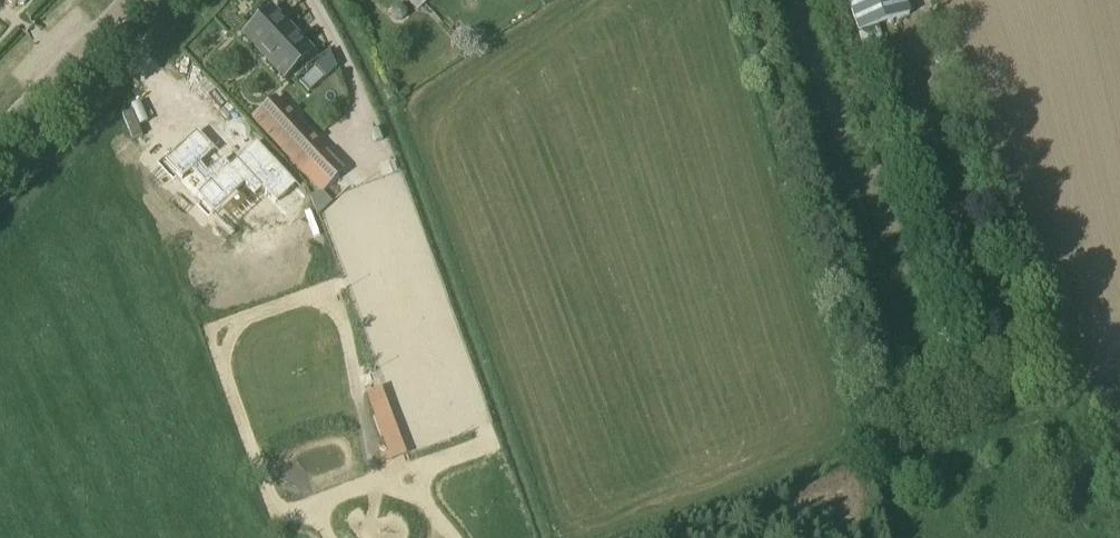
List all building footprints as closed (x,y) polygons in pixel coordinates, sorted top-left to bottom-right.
[(860,32),(909,15),(904,0),(848,0),(860,32)] [(244,35),(284,79),(314,52),(273,8),(244,35)] [(276,99),(255,118),(305,171),(325,152),(276,99)] [(959,105),(947,109),(951,120),(963,117),(959,105)] [(199,127),(166,157),(214,209),(246,179),(257,191),(263,186),(276,200),(297,181),(257,138),(232,162),(199,127)]
